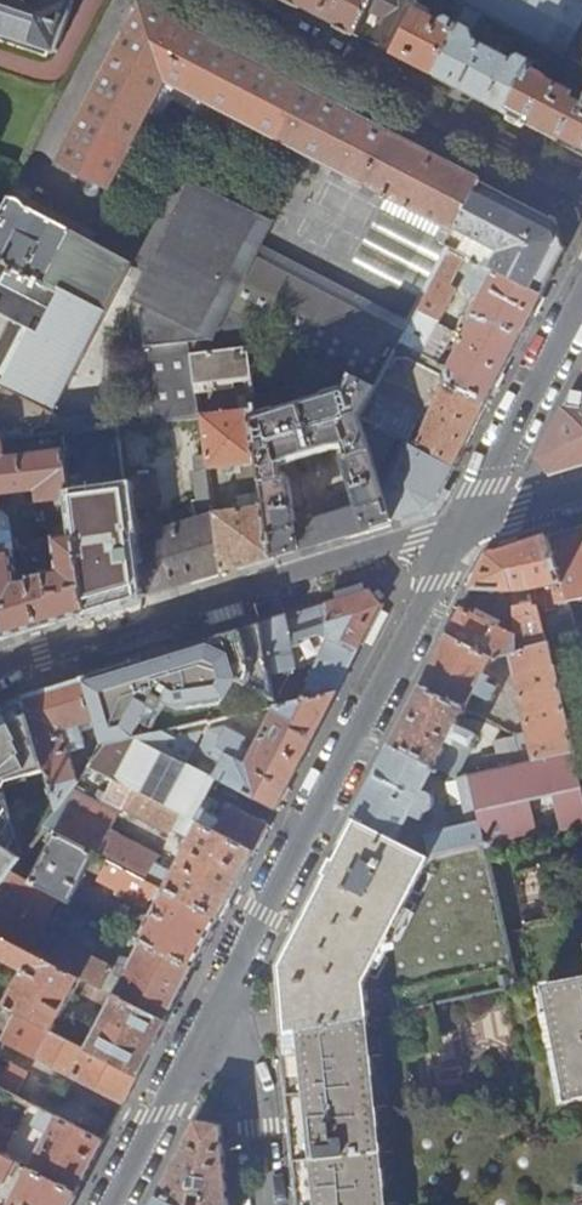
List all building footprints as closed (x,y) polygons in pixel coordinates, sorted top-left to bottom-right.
[(56,52),(73,1),(70,0),(0,0),(0,33),(56,52)] [(359,36),(372,10),(377,0),(289,0),(359,36)] [(419,3),(420,1),(417,0),(377,0),(372,10),(388,18),(382,30),(400,39),(419,3)] [(468,4),(460,0),(456,0),(448,16),(449,17),(439,21),(429,15),(432,10),(419,3),(400,39),(392,53),(432,74),(468,4)] [(544,43),(554,49),(565,54),(581,21),(581,3),(576,0),(460,0),(468,4),(481,11),(544,43)] [(507,113),(535,61),(522,55),(514,56),(512,59),(474,39),(475,38),(472,29),(481,11),(468,4),(432,74),(507,113)] [(156,271),(156,273),(259,326),(354,375),(376,386),(380,378),(399,340),(416,308),(448,246),(481,181),(142,5),(60,162),(108,187),(165,78),(383,191),(380,196),(388,200),(390,195),(449,225),(442,239),(428,232),(398,287),(405,292),(394,313),(261,244),(248,237),(260,214),(196,181),(165,237),(175,258),(168,271),(156,271)] [(544,43),(535,61),(507,113),(581,151),(581,104),(573,99),(576,94),(552,82),(549,75),(542,71),(554,49),(544,43)] [(558,221),(481,181),(448,246),(465,255),(478,261),(543,295),(556,269),(567,249),(558,221)] [(390,195),(388,200),(354,263),(398,287),(428,232),(442,239),(449,225),(390,195)] [(29,435),(123,258),(71,233),(73,230),(32,209),(8,197),(0,212),(0,439),(29,435)] [(273,221),(260,214),(248,237),(261,244),(273,221)] [(123,258),(29,435),(37,434),(134,260),(73,230),(71,233),(123,258)] [(448,246),(416,308),(439,320),(447,305),(457,286),(451,282),(465,255),(448,246)] [(475,318),(450,367),(399,340),(380,378),(432,403),(416,444),(455,464),(464,446),(450,437),(463,413),(477,421),(483,410),(502,372),(525,329),(543,295),(478,261),(465,288),(482,297),(472,317),(475,318)] [(259,326),(156,273),(138,306),(153,421),(199,415),(196,392),(191,353),(246,346),(248,346),(259,326)] [(447,305),(439,320),(438,322),(454,329),(463,313),(447,305)] [(354,375),(259,326),(248,346),(246,346),(251,377),(255,402),(253,403),(254,408),(255,418),(347,390),(354,375)] [(376,386),(354,375),(347,390),(255,418),(260,462),(263,485),(272,556),(391,519),(377,471),(372,455),(360,416),(376,386)] [(196,392),(199,415),(254,408),(253,403),(255,402),(251,377),(233,379),(234,388),(196,392)] [(578,383),(564,410),(581,410),(581,384),(578,383)] [(254,408),(199,415),(206,469),(260,462),(255,418),(254,408)] [(564,410),(539,458),(552,473),(581,464),(581,410),(564,410)] [(463,413),(450,437),(464,446),(477,421),(463,413)] [(416,444),(360,416),(372,455),(387,450),(389,447),(398,452),(387,475),(377,471),(391,519),(423,510),(436,501),(443,486),(455,464),(416,444)] [(37,490),(39,501),(69,498),(68,492),(63,453),(63,452),(2,459),(0,442),(0,494),(37,490)] [(130,538),(138,597),(221,572),(213,513),(212,513),(206,469),(193,471),(201,517),(138,536),(130,538)] [(73,521),(86,613),(138,597),(130,538),(138,536),(133,482),(68,492),(69,498),(70,503),(73,521)] [(213,512),(213,513),(221,572),(272,556),(263,485),(254,487),(255,493),(236,495),(237,509),(213,512)] [(45,506),(48,524),(73,521),(70,503),(45,506)] [(0,533),(0,615),(3,638),(86,613),(73,521),(48,524),(45,524),(52,569),(37,571),(38,578),(31,579),(30,572),(24,572),(25,579),(17,580),(10,532),(0,533)] [(581,598),(581,526),(573,529),(548,537),(567,602),(581,598)] [(489,555),(471,590),(521,590),(528,589),(545,587),(549,606),(567,602),(548,537),(523,544),(501,551),(489,555)] [(278,707),(337,693),(350,667),(383,604),(371,591),(261,624),(278,704),(278,707)] [(540,608),(544,622),(581,613),(581,598),(567,602),(549,606),(540,608)] [(462,608),(448,635),(491,658),(508,654),(549,646),(544,622),(540,608),(540,606),(534,607),(532,600),(513,603),(514,610),(515,636),(462,608)] [(105,746),(132,739),(141,724),(153,730),(167,704),(182,712),(224,706),(238,682),(278,704),(261,624),(257,626),(258,631),(249,633),(247,629),(194,645),(197,652),(186,655),(184,648),(132,664),(134,672),(113,679),(110,671),(84,679),(102,737),(105,746)] [(448,635),(421,687),(464,710),(473,694),(488,702),(496,686),(487,682),(490,676),(484,672),(491,658),(448,635)] [(194,645),(184,648),(186,655),(197,652),(194,645)] [(552,658),(581,651),(580,645),(559,649),(551,652),(552,658)] [(533,761),(574,752),(552,658),(551,652),(549,646),(508,654),(526,733),(533,761)] [(132,664),(110,671),(113,679),(134,672),(132,664)] [(84,679),(26,697),(49,772),(61,808),(80,780),(70,748),(87,742),(82,726),(86,725),(87,731),(93,740),(102,737),(84,679)] [(421,687),(391,744),(435,767),(456,777),(470,748),(472,749),(479,736),(457,724),(464,710),(421,687)] [(220,762),(213,777),(276,810),(304,756),(337,693),(278,707),(276,707),(256,747),(247,740),(224,728),(221,728),(207,731),(198,751),(220,762)] [(0,709),(0,896),(14,875),(23,862),(20,849),(14,844),(18,839),(7,831),(13,822),(4,786),(49,772),(26,697),(24,697),(0,709)] [(137,738),(186,763),(202,731),(174,737),(172,730),(137,738)] [(520,763),(533,761),(526,733),(514,735),(515,736),(515,738),(520,763)] [(92,762),(89,767),(192,819),(213,777),(186,763),(137,738),(132,739),(105,746),(97,756),(92,762)] [(483,757),(486,771),(520,763),(515,738),(495,743),(497,754),(483,757)] [(391,744),(353,818),(398,841),(410,816),(415,819),(416,817),(426,822),(425,814),(428,813),(430,813),(432,811),(434,807),(435,804),(435,801),(433,798),(432,796),(429,794),(427,794),(425,793),(423,794),(421,794),(435,767),(391,744)] [(85,757),(92,762),(97,756),(90,751),(85,757)] [(484,848),(581,826),(581,781),(581,780),(580,781),(574,752),(533,761),(520,763),(486,771),(456,777),(467,827),(425,836),(430,857),(483,845),(484,848)] [(80,780),(61,808),(46,829),(55,834),(95,854),(109,862),(159,887),(166,890),(220,918),(237,886),(255,851),(195,821),(192,819),(89,767),(80,780)] [(195,821),(255,851),(262,838),(269,824),(230,804),(219,826),(213,818),(204,813),(203,814),(199,812),(195,821)] [(276,967),(284,1037),(434,1005),(505,989),(517,987),(484,848),(483,845),(430,857),(398,841),(353,818),(276,967)] [(95,854),(55,834),(30,883),(59,898),(70,904),(95,854)] [(301,1204),(563,1204),(581,1201),(581,856),(538,864),(549,921),(524,927),(535,983),(517,987),(505,989),(532,1113),(511,1118),(507,1099),(479,1105),(477,1096),(448,1102),(446,1091),(413,1098),(405,1059),(444,1051),(434,1005),(284,1037),(301,1204)] [(144,903),(153,899),(159,887),(109,862),(99,881),(144,903)] [(0,896),(0,937),(31,952),(59,898),(30,883),(14,875),(0,896)] [(153,899),(160,902),(166,890),(159,887),(153,899)] [(144,942),(195,968),(206,946),(220,918),(166,890),(160,902),(141,940),(144,942)] [(31,952),(55,965),(66,943),(84,909),(70,904),(59,898),(31,952)] [(24,972),(5,1009),(52,1032),(53,1033),(78,987),(81,991),(94,997),(99,987),(55,965),(31,952),(0,937),(0,960),(24,972)] [(127,974),(116,996),(167,1022),(181,994),(195,968),(144,942),(127,974)] [(55,965),(99,987),(102,989),(113,968),(66,943),(55,965)] [(108,992),(116,996),(127,974),(119,970),(108,992)] [(104,1018),(88,1051),(139,1076),(152,1050),(167,1022),(116,996),(109,1009),(104,1007),(99,1016),(104,1018)] [(18,1098),(39,1057),(52,1032),(5,1009),(0,1006),(0,1089),(18,1098)] [(52,1032),(39,1057),(125,1101),(132,1089),(139,1076),(88,1051),(53,1033),(52,1032)] [(27,1103),(40,1109),(104,1142),(117,1118),(96,1107),(92,1117),(35,1088),(27,1103)] [(48,1135),(30,1169),(78,1193),(89,1171),(104,1142),(40,1109),(31,1126),(48,1135)] [(158,1195),(178,1204),(190,1204),(192,1195),(204,1198),(202,1204),(229,1204),(221,1127),(196,1122),(158,1195)] [(2,1155),(14,1131),(0,1124),(0,1154),(2,1155)] [(16,1162),(2,1155),(0,1154),(0,1185),(4,1187),(16,1162)] [(78,1193),(30,1169),(11,1204),(72,1204),(78,1193)] [(158,1195),(153,1204),(178,1204),(158,1195)]
